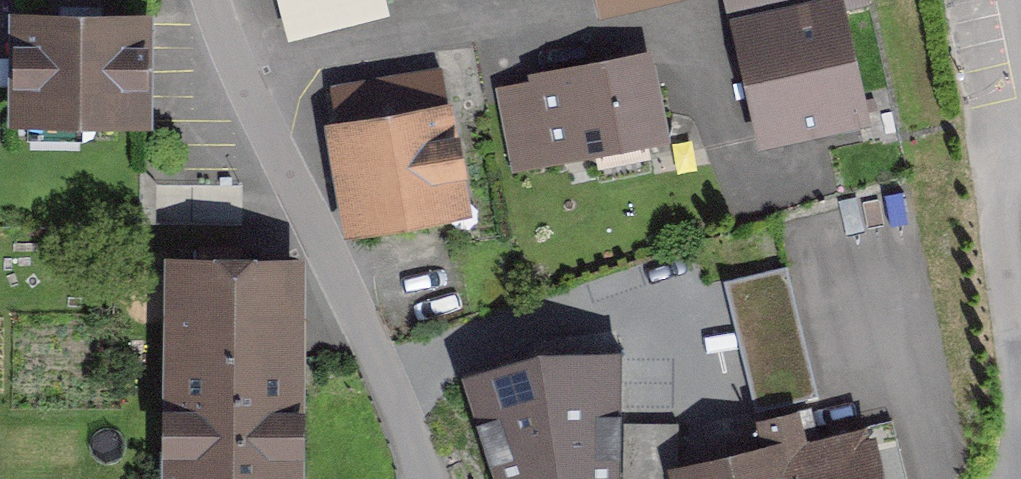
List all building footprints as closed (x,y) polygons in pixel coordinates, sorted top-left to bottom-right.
[(289,36),(391,10),(388,0),(280,0),(289,36)] [(613,9),(648,0),(611,0),(613,9)] [(846,0),(790,0),(730,13),(759,143),(873,118),(846,0)] [(166,13),(26,12),(25,124),(165,126),(166,13)] [(671,136),(653,45),(495,77),(513,167),(671,136)] [(473,210),(454,99),(325,121),(344,232),(473,210)] [(307,249),(165,248),(162,478),(305,478),(307,249)] [(724,279),(756,413),(819,398),(787,264),(724,279)] [(461,369),(495,478),(622,478),(623,345),(540,338),(461,369)] [(874,418),(671,463),(674,478),(888,478),(874,418)]
